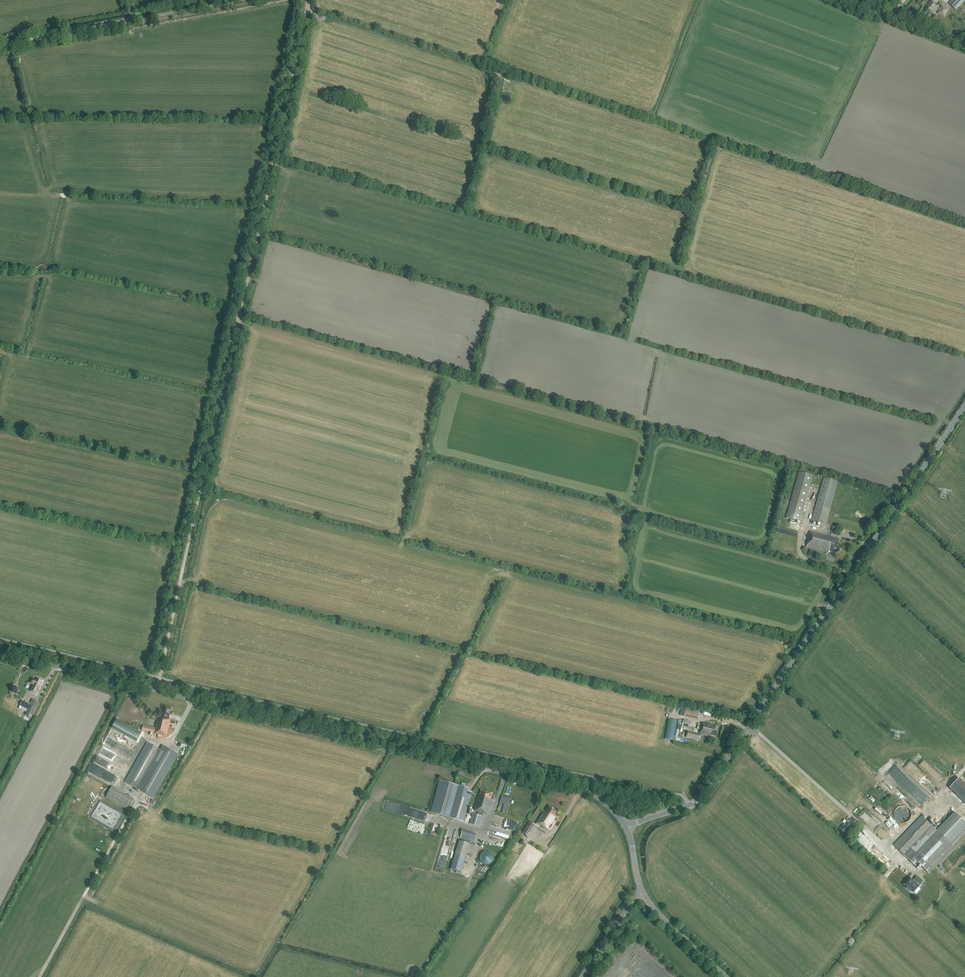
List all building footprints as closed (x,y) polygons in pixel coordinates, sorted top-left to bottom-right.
[(964,0),(952,0),(949,4),(956,10),(964,0)] [(931,2),(925,8),(926,9),(922,12),(928,18),(932,13),(933,14),(938,8),(931,2)] [(812,476),(798,472),(785,519),(799,522),(812,476)] [(837,482),(823,478),(811,522),(825,526),(837,482)] [(839,539),(810,532),(806,547),(829,553),(829,551),(839,554),(841,549),(836,547),(839,539)] [(36,694),(41,684),(40,683),(41,681),(37,678),(36,680),(32,678),(30,683),(32,684),(29,691),(36,694)] [(19,706),(20,706),(18,708),(26,712),(25,715),(31,718),(39,703),(32,700),(30,705),(22,701),(19,706)] [(170,720),(168,719),(171,709),(163,707),(162,710),(158,709),(156,716),(158,717),(156,728),(143,725),(142,731),(166,737),(170,720)] [(699,711),(682,707),(680,716),(697,720),(699,711)] [(666,738),(675,740),(678,720),(669,719),(666,738)] [(688,728),(690,721),(683,720),(682,727),(688,728)] [(109,744),(119,725),(113,722),(103,741),(109,744)] [(120,731),(130,734),(132,730),(127,728),(128,725),(123,723),(120,731)] [(687,732),(686,738),(700,741),(701,735),(710,737),(711,736),(716,737),(717,733),(715,732),(716,727),(711,726),(712,725),(702,723),(700,735),(687,732)] [(147,742),(124,782),(152,798),(177,754),(162,746),(160,750),(147,742)] [(98,757),(95,762),(102,767),(106,762),(98,757)] [(91,771),(117,782),(120,776),(94,765),(91,771)] [(463,822),(472,793),(468,792),(469,788),(440,780),(431,812),(463,822)] [(134,800),(112,787),(106,798),(128,810),(134,800)] [(491,798),(493,799),(493,797),(494,795),(492,794),(482,791),(480,795),(479,795),(475,810),(478,811),(477,815),(473,813),(470,824),(479,826),(483,813),(487,814),(491,800),(490,800),(491,798)] [(554,817),(557,812),(549,806),(545,811),(544,811),(536,823),(547,830),(548,828),(549,828),(550,828),(551,826),(551,825),(550,824),(555,818),(554,817)] [(909,820),(910,819),(910,818),(911,816),(911,815),(911,814),(911,812),(910,811),(910,810),(909,809),(908,808),(907,807),(906,807),(904,806),(903,806),(902,806),(900,806),(899,807),(898,807),(897,808),(896,809),(895,810),(894,811),(894,813),(894,814),(894,815),(894,816),(894,818),(895,819),(896,820),(896,821),(897,822),(899,822),(900,823),(901,823),(902,823),(904,823),(905,823),(906,822),(907,822),(908,821),(909,820)] [(929,873),(964,835),(964,823),(954,812),(936,831),(921,816),(893,845),(917,868),(920,864),(929,873)] [(522,833),(528,836),(535,825),(529,822),(522,833)] [(493,834),(509,839),(511,830),(495,826),(493,834)] [(474,842),(476,834),(462,830),(460,838),(474,842)] [(470,844),(460,841),(451,869),(461,872),(470,844)] [(486,865),(488,865),(489,864),(490,864),(491,863),(492,862),(493,861),(493,860),(493,858),(493,857),(493,856),(492,854),(491,853),(490,852),(489,852),(488,851),(486,851),(485,851),(484,852),(482,853),(481,853),(481,855),(480,856),(480,857),(480,858),(480,860),(480,861),(481,862),(482,863),(483,864),(484,864),(485,865),(486,865)] [(918,886),(923,881),(917,876),(913,881),(910,878),(904,884),(907,887),(906,888),(909,891),(910,890),(913,892),(918,886)]
